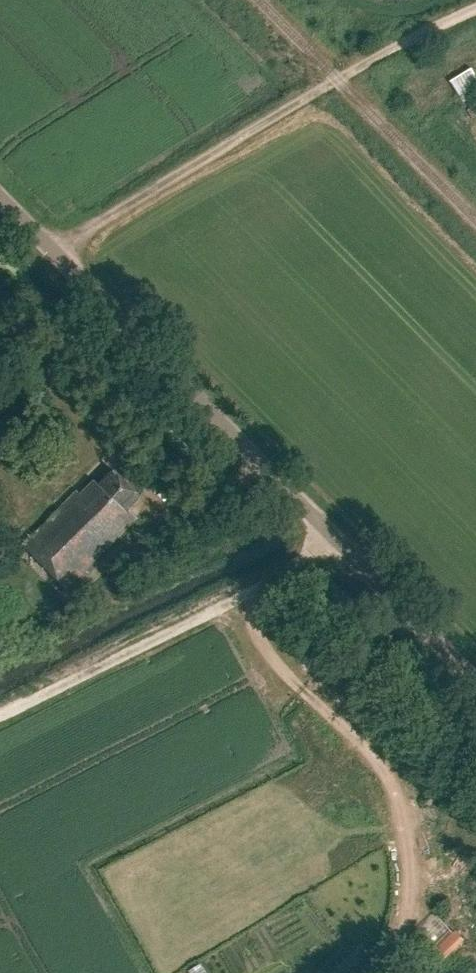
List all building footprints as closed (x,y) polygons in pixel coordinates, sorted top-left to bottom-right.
[(465,99),(475,94),(475,66),(475,65),(454,76),(465,99)] [(475,116),(475,105),(467,111),(472,119),(475,116)] [(140,498),(114,471),(99,486),(94,481),(80,495),(76,492),(23,546),(66,591),(138,518),(128,509),(140,498)]
